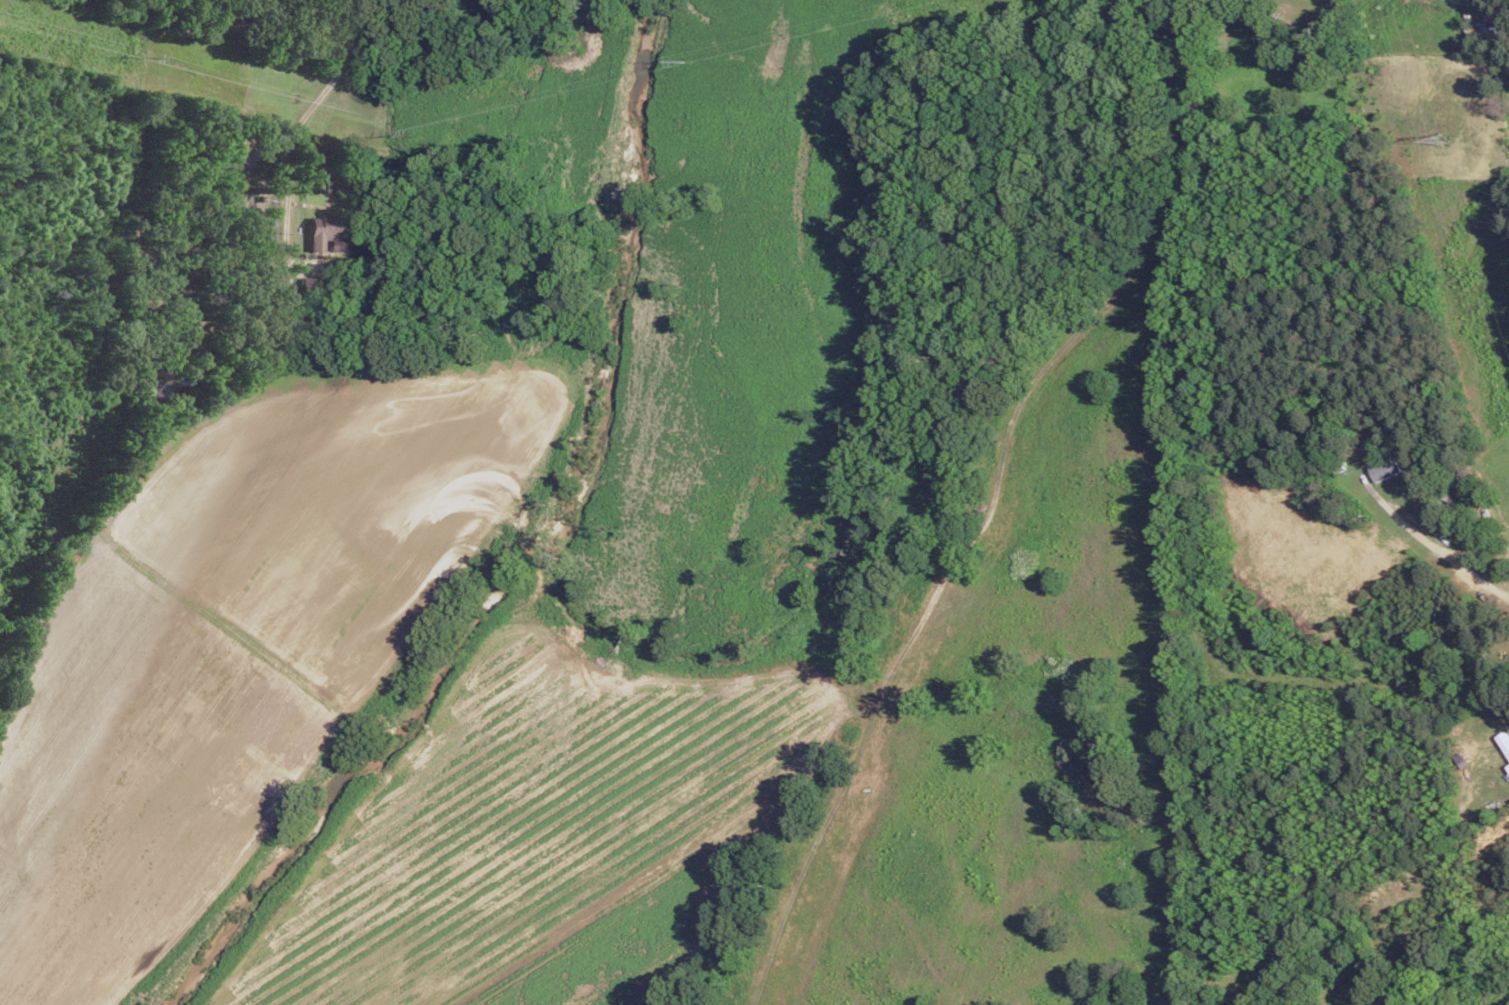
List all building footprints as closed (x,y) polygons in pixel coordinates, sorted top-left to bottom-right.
[(344,250),(345,216),(311,215),(310,250),(324,251),(324,239),(331,239),(330,250),(344,250)] [(1402,470),(1395,454),(1368,466),(1375,482),(1402,470)] [(1443,498),(1459,505),(1473,474),(1458,467),(1443,498)] [(1506,730),(1496,736),(1508,757),(1508,736),(1506,730)]
